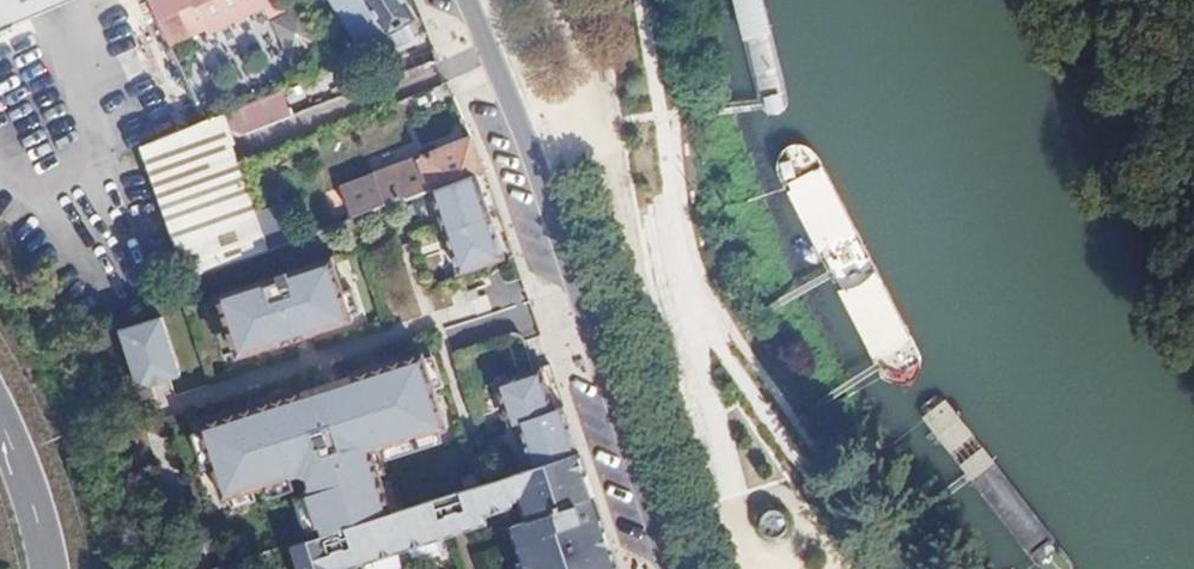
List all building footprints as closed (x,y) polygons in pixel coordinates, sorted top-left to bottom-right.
[(63,0),(0,0),(0,28),(63,0)] [(280,0),(149,0),(169,47),(171,46),(183,41),(280,0)] [(385,62),(418,40),(408,25),(418,18),(418,17),(418,16),(417,14),(408,0),(346,0),(385,62)] [(285,54),(308,49),(300,13),(278,17),(285,54)] [(204,88),(183,41),(171,46),(192,94),(204,88)] [(296,114),(279,73),(197,104),(205,121),(232,128),(248,132),(296,114)] [(240,148),(232,128),(205,121),(187,128),(142,146),(191,280),(208,274),(269,251),(238,164),(245,162),(240,148)] [(432,191),(487,171),(474,139),(343,185),(356,219),(432,191)] [(307,236),(294,200),(263,211),(245,162),(238,164),(269,251),(287,244),(307,236)] [(488,173),(487,171),(432,191),(460,274),(516,255),(501,212),(488,173)] [(334,257),(218,294),(238,357),(281,344),(281,345),(312,335),(312,334),(354,320),(334,257)] [(163,316),(122,330),(141,388),(153,384),(153,385),(171,380),(171,378),(182,374),(163,316)] [(325,533),(394,510),(375,450),(449,427),(437,386),(425,352),(201,425),(213,464),(225,499),(302,474),(309,478),(312,486),(310,486),(323,525),(325,533)] [(534,464),(580,449),(578,443),(565,404),(556,407),(542,365),(495,382),(511,424),(520,421),(534,464)] [(580,449),(534,464),(394,510),(325,533),(309,538),(294,543),(302,568),(336,568),(340,567),(338,561),(348,558),(350,564),(454,530),(451,522),(461,519),(463,527),(483,521),(481,511),(511,501),(510,496),(519,493),(525,516),(509,521),(521,556),(525,568),(620,568),(580,449)] [(771,538),(778,538),(783,535),(786,530),(787,523),(785,517),(781,513),(775,511),(769,511),(764,514),(760,519),(759,526),(761,532),(765,536),(771,538)] [(463,527),(461,519),(451,522),(454,530),(463,527)] [(521,556),(515,558),(519,568),(525,568),(521,556)] [(350,564),(348,558),(338,561),(340,567),(350,564)]
